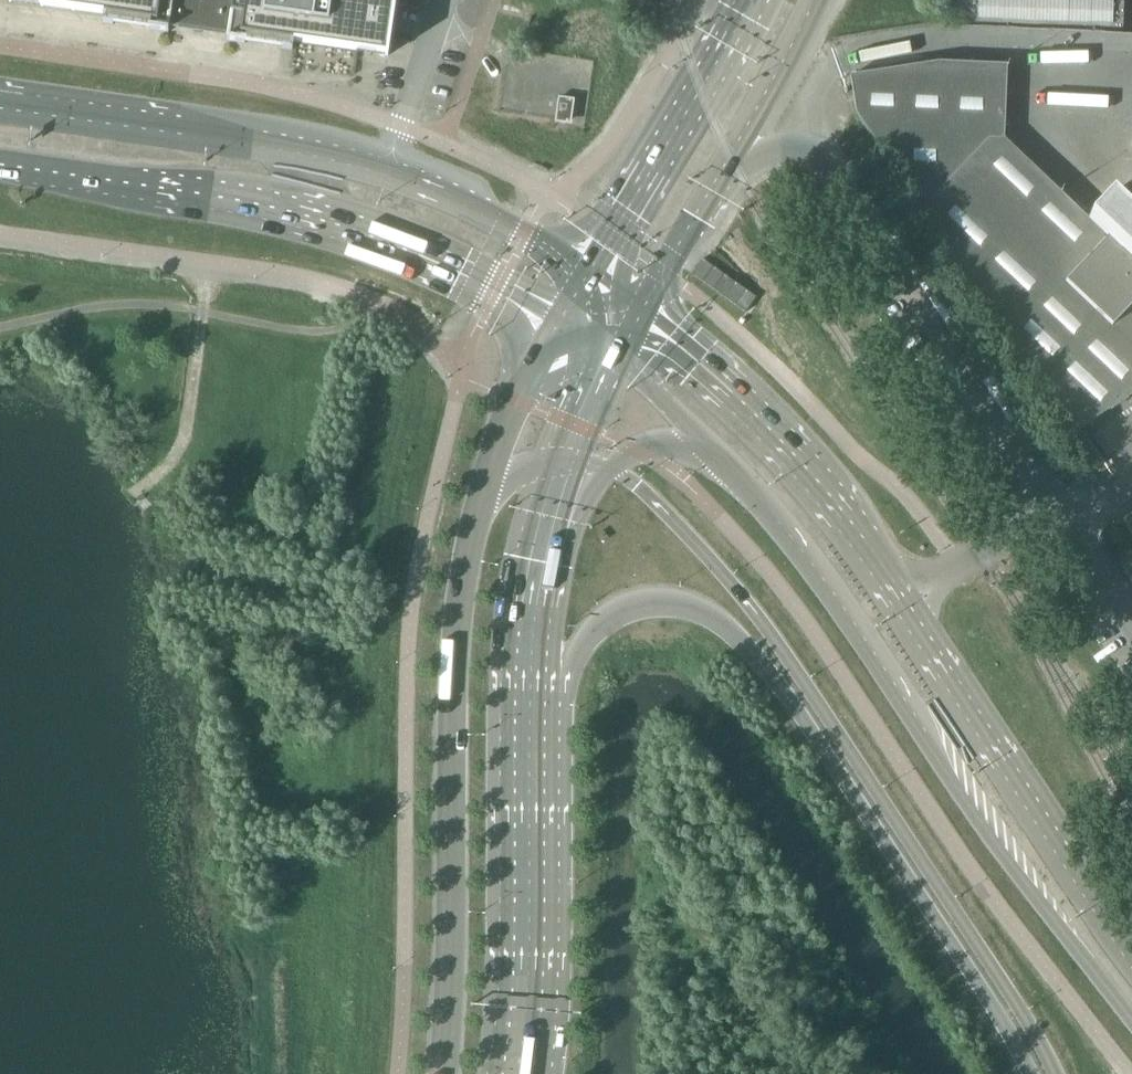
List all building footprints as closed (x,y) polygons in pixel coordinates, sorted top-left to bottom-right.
[(142,29),(146,0),(9,0),(9,2),(103,16),(102,24),(142,29)] [(253,45),(259,0),(146,0),(142,29),(226,42),(253,45)] [(253,45),(292,51),(293,43),(388,57),(396,0),(259,0),(253,45)] [(1108,239),(1004,140),(1007,65),(938,62),(849,76),(849,78),(850,78),(855,114),(890,166),(920,212),(1067,437),(1131,395),(1131,214),(1108,239)] [(558,98),(555,123),(566,124),(566,123),(569,100),(569,99),(558,98)] [(691,274),(726,299),(745,313),(756,298),(702,259),(691,274)] [(1072,447),(1089,472),(1090,474),(1103,466),(1085,439),(1072,447)] [(1122,520),(1131,536),(1131,514),(1122,520)]
